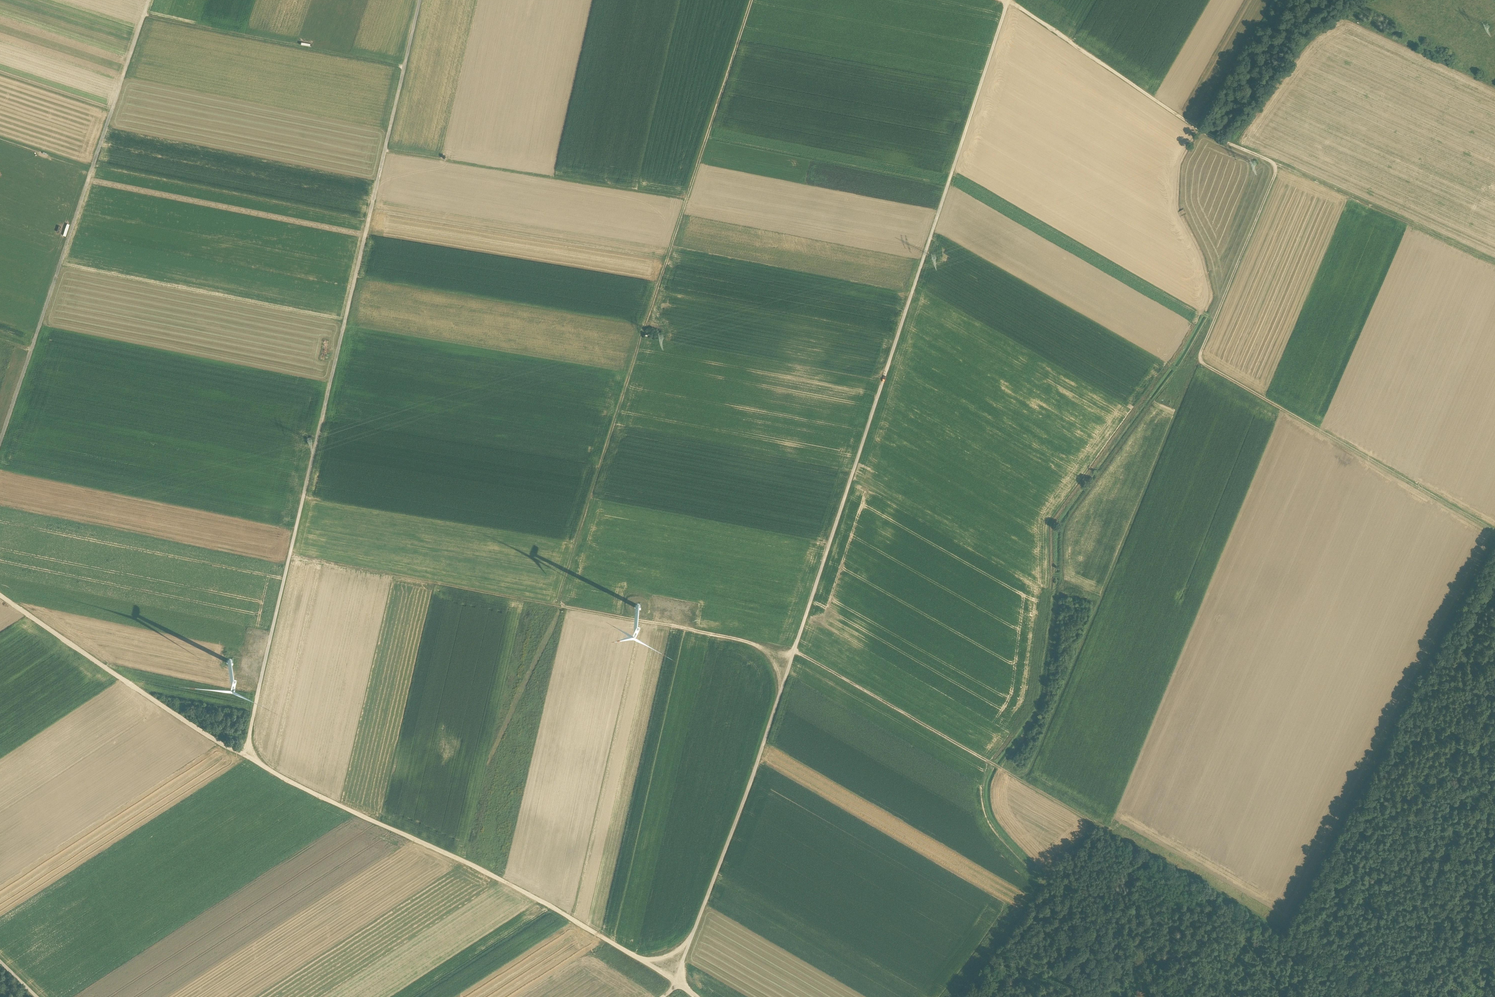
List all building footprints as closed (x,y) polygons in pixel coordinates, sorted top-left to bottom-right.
[(725,632),(727,624),(700,618),(698,627),(725,632)]
